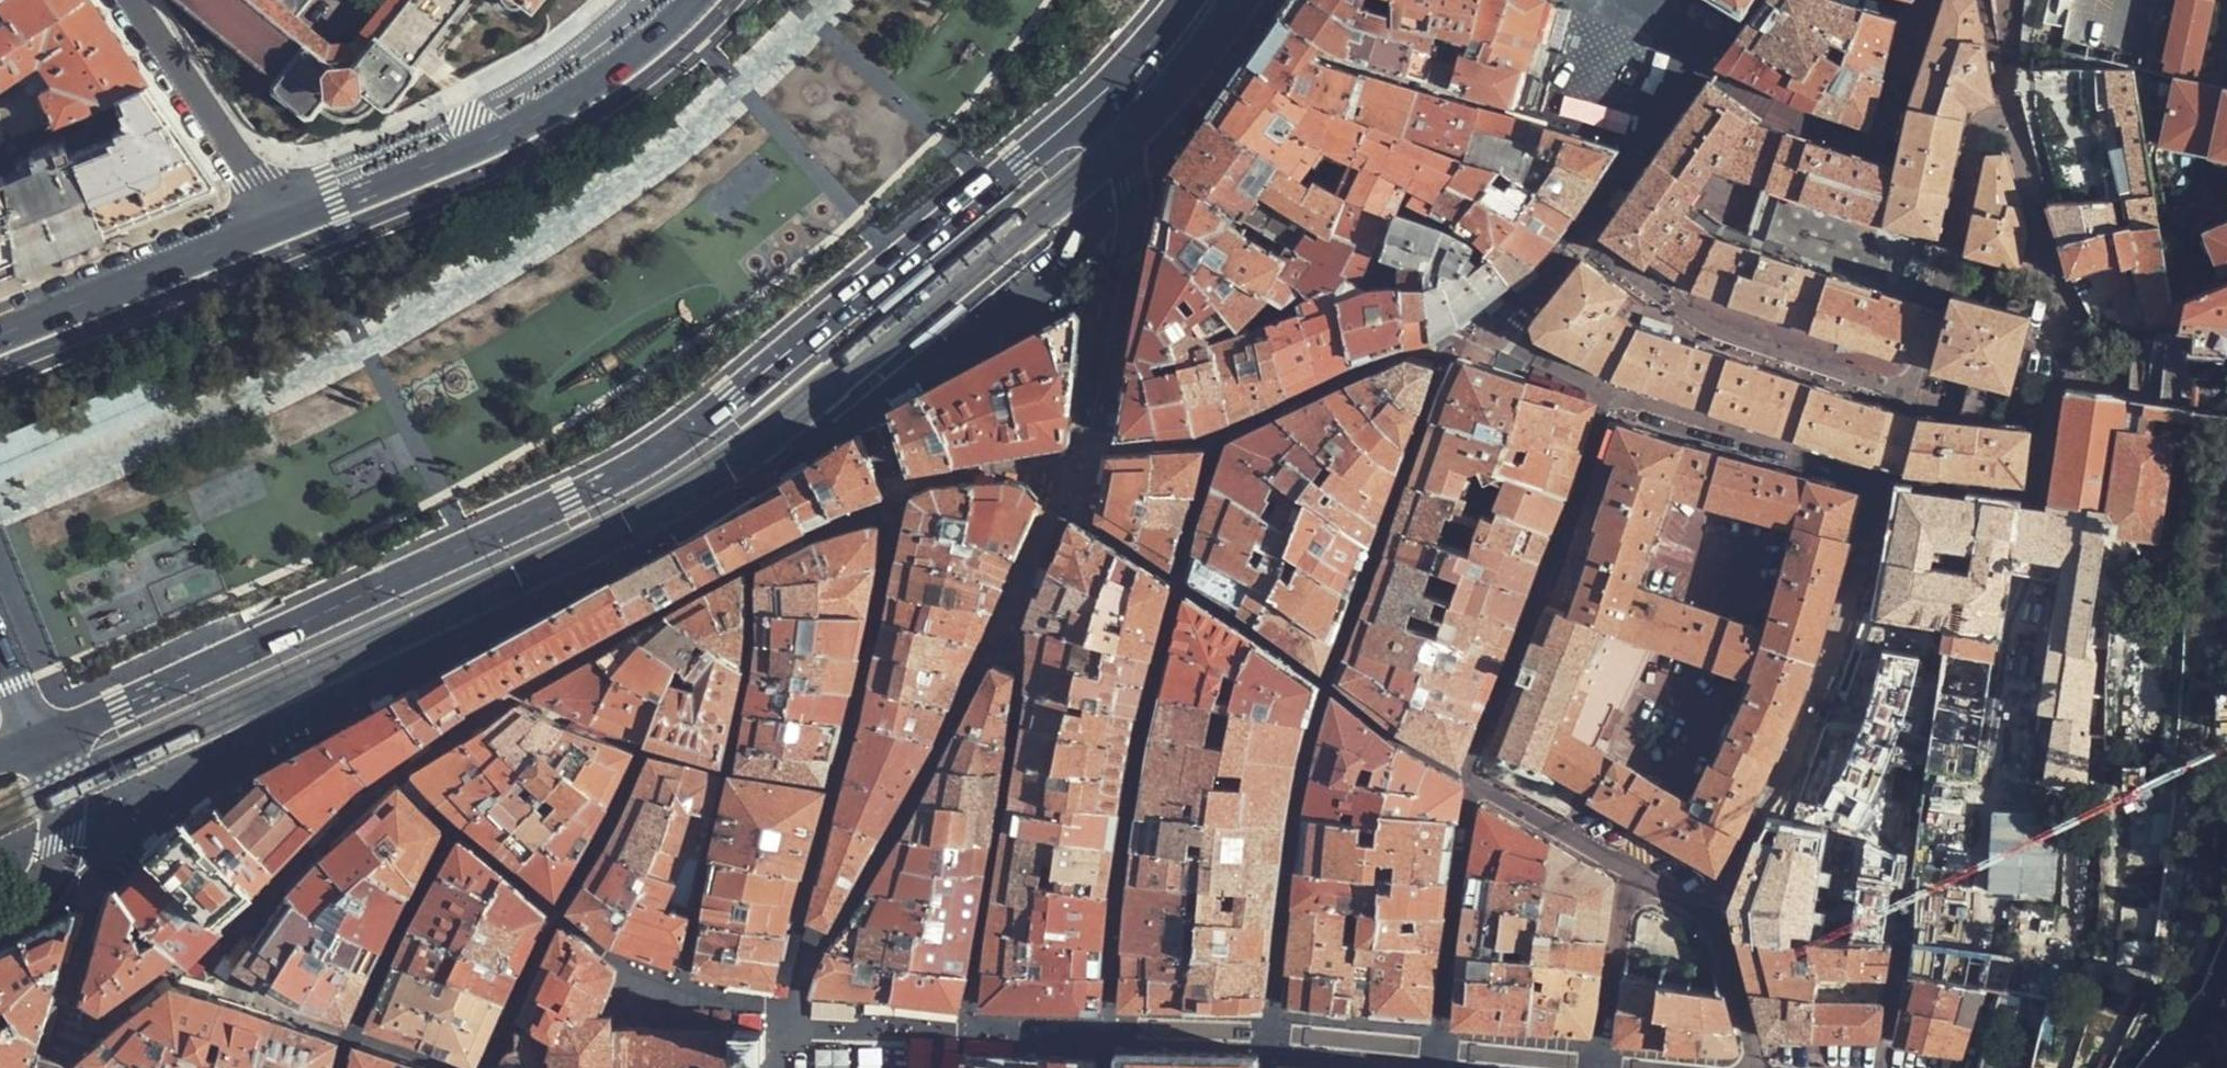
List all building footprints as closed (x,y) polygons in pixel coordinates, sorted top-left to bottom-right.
[(66,118),(146,80),(121,43),(92,0),(71,0),(0,51),(0,149),(66,118)] [(71,0),(0,0),(0,51),(71,0)] [(359,62),(340,69),(286,24),(256,0),(184,0),(279,81),(277,87),(277,90),(310,117),(312,118),(321,113),(336,96),(350,108),(361,109),(374,103),(385,94),(389,96),(397,94),(415,73),(417,64),(412,60),(463,0),(410,0),(359,62)] [(286,24),(306,0),(256,0),(286,24)] [(1469,39),(1479,0),(1289,0),(1278,15),(1316,41),(1335,53),(1403,72),(1415,32),(1430,38),(1435,25),(1469,39)] [(1526,70),(1546,0),(1479,0),(1469,39),(1484,46),(1479,56),(1526,70)] [(1909,358),(1924,306),(1921,305),(1883,293),(1854,283),(1804,267),(1757,252),(1723,241),(1691,216),(1705,191),(1713,178),(1759,195),(1768,198),(1777,201),(1807,212),(1884,238),(1890,231),(1919,238),(1936,242),(1942,217),(1963,121),(1969,105),(1995,100),(1988,59),(1977,0),(1945,0),(1911,103),(1896,169),(1820,143),(1818,144),(1760,125),(1762,119),(1707,81),(1693,101),(1654,158),(1650,162),(1602,235),(1664,278),(1667,274),(1670,271),(1696,288),(1743,304),(1828,331),(1909,358)] [(1740,11),(1747,0),(1722,0),(1740,11)] [(1864,9),(1834,0),(1833,0),(1772,0),(1754,21),(1750,28),(1739,41),(1822,80),(1830,56),(1845,62),(1864,9)] [(2033,44),(2177,75),(2162,143),(2226,157),(2226,0),(2037,0),(2033,44)] [(1894,17),(1864,9),(1845,62),(1855,66),(1881,77),(1891,36),(1894,17)] [(1264,35),(1248,59),(1295,80),(1407,130),(1420,91),(1337,67),(1312,54),(1316,41),(1278,15),(1264,35)] [(1449,85),(1459,51),(1430,38),(1415,32),(1403,72),(1449,85)] [(1822,80),(1739,41),(1722,64),(1784,95),(1812,109),(1822,80)] [(1520,90),(1526,70),(1479,56),(1479,59),(1459,51),(1449,85),(1516,105),(1517,98),(1520,90)] [(1855,66),(1845,62),(1830,56),(1822,80),(1812,109),(1828,114),(1839,117),(1855,66)] [(1411,200),(1432,210),(1453,154),(1293,84),(1295,80),(1248,59),(1242,67),(1209,116),(1279,159),(1345,198),(1392,226),(1397,213),(1411,180),(1418,182),(1411,200)] [(1875,96),(1881,77),(1855,66),(1839,117),(1866,126),(1875,96)] [(2125,148),(2147,144),(2134,69),(2091,71),(2094,110),(2111,109),(2116,130),(2121,128),(2125,148)] [(2079,103),(2078,71),(2030,73),(2011,74),(2015,94),(2020,93),(2025,112),(2079,103)] [(66,118),(97,231),(146,211),(214,182),(146,80),(66,118)] [(1420,91),(1407,130),(1467,156),(1465,160),(1497,168),(1477,196),(1515,217),(1518,213),(1532,185),(1542,157),(1552,129),(1531,124),(1512,118),(1420,91)] [(1209,116),(1189,144),(1240,177),(1250,163),(1269,175),(1279,159),(1209,116)] [(9,265),(82,237),(97,231),(66,118),(0,149),(0,168),(9,265)] [(1552,129),(1542,157),(1598,179),(1617,147),(1578,136),(1552,129)] [(1171,170),(1296,252),(1318,219),(1332,228),(1345,198),(1279,159),(1269,175),(1250,163),(1240,177),(1189,144),(1186,150),(1171,170)] [(2134,197),(2156,192),(2147,144),(2125,148),(2134,197)] [(1453,154),(1432,210),(1458,223),(1457,225),(1480,241),(1486,247),(1485,251),(1488,255),(1491,258),(1513,282),(1534,266),(1557,240),(1518,213),(1515,217),(1477,196),(1497,168),(1465,160),(1453,154)] [(1988,156),(1965,255),(1983,259),(2015,268),(2019,269),(2022,253),(2027,233),(2007,154),(1988,156)] [(1542,157),(1532,185),(1575,215),(1598,179),(1542,157)] [(9,265),(0,168),(0,269),(9,265)] [(1209,267),(1285,296),(1305,304),(1324,300),(1323,281),(1317,274),(1322,268),(1296,252),(1171,170),(1164,204),(1162,213),(1216,245),(1209,267)] [(1532,185),(1518,213),(1557,240),(1575,215),(1532,185)] [(2128,229),(2161,221),(2156,192),(2134,197),(2122,198),(2128,229)] [(1323,281),(1324,300),(1378,288),(1371,276),(1374,274),(1376,251),(1381,253),(1392,226),(1345,198),(1332,228),(1318,219),(1296,252),(1322,268),(1317,274),(1323,281)] [(2058,233),(2060,243),(2117,231),(2110,200),(2049,202),(2058,233)] [(1245,330),(1285,296),(1209,267),(1216,245),(1162,213),(1159,228),(1156,242),(1207,273),(1197,302),(1207,305),(1199,353),(1227,344),(1246,337),(1245,330)] [(1513,282),(1491,258),(1481,266),(1474,254),(1477,246),(1444,229),(1397,213),(1392,226),(1381,253),(1402,262),(1402,287),(1432,285),(1434,341),(1443,334),(1451,329),(1513,282)] [(2174,299),(2161,221),(2128,229),(2118,231),(2123,264),(2110,267),(2122,322),(2145,325),(2152,327),(2164,329),(2178,331),(2188,294),(2174,299)] [(2206,230),(2221,271),(2226,268),(2226,221),(2206,230)] [(2106,321),(2122,322),(2110,267),(2123,264),(2118,231),(2117,231),(2060,243),(2068,274),(2071,274),(2074,282),(2092,319),(2106,321)] [(1133,351),(1193,353),(1199,353),(1207,305),(1197,302),(1207,273),(1156,242),(1147,286),(1133,351)] [(1797,437),(1877,463),(1895,409),(1846,393),(1764,367),(1719,353),(1684,342),(1642,328),(1622,315),(1616,310),(1627,292),(1582,261),(1563,286),(1533,324),(1537,336),(1537,337),(1564,350),(1574,356),(1580,359),(1588,363),(1614,377),(1636,384),(1673,396),(1685,400),(1695,403),(1701,405),(1775,430),(1790,435),(1797,437)] [(2188,294),(2178,331),(2183,349),(2226,352),(2226,280),(2188,294)] [(1402,287),(1404,347),(1411,346),(1434,341),(1432,285),(1402,287)] [(1378,288),(1324,300),(1327,307),(1351,366),(1386,353),(1404,347),(1402,287),(1378,288)] [(1944,313),(1930,364),(1951,370),(2010,386),(2029,316),(1988,305),(1962,297),(1954,295),(1948,314),(1944,313)] [(1924,306),(1909,358),(1919,361),(1930,364),(1944,313),(1934,309),(1924,306)] [(1351,366),(1327,307),(1260,333),(1287,394),(1333,374),(1351,366)] [(997,357),(923,397),(959,465),(993,458),(1003,457),(1068,445),(1074,382),(1080,320),(1075,314),(1041,333),(997,357)] [(1260,333),(1246,337),(1227,344),(1230,418),(1245,411),(1258,406),(1287,394),(1260,333)] [(1199,353),(1193,353),(1197,430),(1207,427),(1230,418),(1227,344),(1199,353)] [(1197,430),(1193,353),(1133,351),(1122,405),(1116,437),(1168,433),(1197,430)] [(0,432),(0,479),(191,398),(173,359),(0,432)] [(1449,388),(1436,421),(1508,442),(1528,382),(1504,374),(1460,359),(1449,388)] [(1385,371),(1372,377),(1394,394),(1417,411),(1419,404),(1433,369),(1431,368),(1408,360),(1385,371)] [(1394,394),(1372,377),(1348,388),(1373,419),(1394,394)] [(1528,382),(1508,442),(1497,476),(1504,478),(1567,497),(1583,437),(1592,404),(1547,388),(1528,382)] [(1373,419),(1348,388),(1339,393),(1325,398),(1353,441),(1373,419)] [(2063,410),(2049,509),(2108,519),(2126,400),(2119,399),(2066,391),(2063,410)] [(1417,411),(1394,394),(1373,419),(1353,441),(1395,471),(1413,421),(1417,411)] [(959,465),(923,397),(910,404),(895,411),(913,472),(936,468),(959,465)] [(1353,441),(1325,398),(1291,414),(1281,419),(1321,468),(1353,441)] [(2108,519),(2049,509),(1904,489),(1881,612),(1947,623),(1930,767),(1979,772),(2004,562),(2055,569),(2031,779),(2081,784),(2087,731),(2081,729),(2090,654),(2081,652),(2090,578),(2099,579),(2105,530),(2163,535),(2180,407),(2169,406),(2160,404),(2155,404),(2134,401),(2126,400),(2108,519)] [(1895,409),(1877,463),(1888,466),(1900,470),(1915,416),(1905,412),(1895,409)] [(1915,416),(1900,470),(1907,472),(2025,485),(2031,427),(2000,425),(1973,423),(1960,423),(1920,417),(1915,416)] [(1321,468),(1281,419),(1230,443),(1220,469),(1215,483),(1304,507),(1309,494),(1321,468)] [(1508,442),(1436,421),(1428,443),(1412,484),(1466,502),(1475,506),(1486,509),(1492,490),(1485,487),(1490,474),(1497,476),(1508,442)] [(1610,628),(1553,777),(1647,831),(1718,872),(1731,848),(1738,836),(1745,822),(1750,814),(1751,810),(1755,803),(1759,794),(1765,782),(1787,735),(1801,700),(1834,598),(1857,517),(1861,501),(1866,485),(1784,464),(1704,442),(1702,449),(1623,425),(1609,421),(1590,494),(1567,559),(1552,605),(1547,604),(1546,606),(1610,628)] [(881,497),(883,496),(859,436),(826,457),(812,465),(833,515),(881,497)] [(1395,471),(1353,441),(1321,468),(1309,494),(1376,521),(1387,494),(1395,471)] [(1154,456),(1148,490),(1191,495),(1201,455),(1182,455),(1154,456)] [(1143,519),(1148,490),(1154,456),(1113,458),(1099,517),(1129,537),(1139,542),(1143,519)] [(833,515),(812,465),(793,477),(784,483),(806,527),(833,515)] [(1486,509),(1496,512),(1552,533),(1559,515),(1567,497),(1504,478),(1499,492),(1492,490),(1486,509)] [(1000,483),(973,484),(966,534),(1017,554),(1040,504),(1025,488),(1004,482),(1000,483)] [(806,527),(784,483),(739,511),(711,529),(727,566),(806,527)] [(1304,507),(1215,483),(1202,521),(1196,552),(1249,584),(1264,543),(1285,554),(1299,518),(1304,507)] [(966,534),(973,484),(933,486),(914,496),(904,540),(901,554),(957,565),(1003,583),(1010,568),(1017,554),(966,534)] [(1466,502),(1412,484),(1409,493),(1395,530),(1467,555),(1475,537),(1539,560),(1547,544),(1552,533),(1496,512),(1492,524),(1482,520),(1486,509),(1475,506),(1471,516),(1462,512),(1466,502)] [(1191,495),(1148,490),(1143,519),(1182,530),(1187,512),(1191,495)] [(1376,521),(1309,494),(1304,507),(1299,518),(1368,543),(1371,536),(1373,529),(1376,521)] [(1368,543),(1299,518),(1285,554),(1349,594),(1354,581),(1359,568),(1364,556),(1368,543)] [(1182,530),(1143,519),(1139,542),(1173,565),(1182,530)] [(1065,542),(1053,569),(1104,593),(1119,554),(1111,549),(1073,523),(1065,542)] [(807,547),(816,575),(878,566),(879,526),(870,526),(838,535),(816,542),(807,547)] [(727,566),(711,529),(701,534),(680,546),(698,580),(727,566)] [(1395,530),(1386,552),(1429,567),(1458,579),(1467,555),(1395,530)] [(1475,537),(1467,555),(1458,579),(1452,595),(1517,623),(1529,589),(1539,560),(1475,537)] [(1267,597),(1285,554),(1264,543),(1249,584),(1240,607),(1248,613),(1258,620),(1267,597)] [(698,580),(680,546),(635,571),(619,579),(635,616),(698,580)] [(762,583),(816,575),(807,547),(806,547),(762,570),(762,583)] [(1249,584),(1196,552),(1191,577),(1219,595),(1240,607),(1249,584)] [(1363,611),(1401,629),(1407,611),(1412,613),(1429,567),(1386,552),(1368,599),(1363,611)] [(957,565),(901,554),(897,573),(893,589),(992,608),(998,594),(1003,583),(957,565)] [(1118,626),(1140,567),(1119,554),(1104,593),(1094,620),(1105,627),(1108,620),(1118,626)] [(1349,594),(1285,554),(1267,597),(1332,639),(1346,603),(1349,594)] [(762,583),(762,612),(868,614),(870,606),(878,566),(816,575),(762,583)] [(1115,633),(1151,654),(1159,619),(1167,585),(1140,567),(1118,626),(1115,633)] [(1429,567),(1412,613),(1427,619),(1432,606),(1446,612),(1452,595),(1458,579),(1429,567)] [(1106,661),(1115,633),(1105,627),(1094,620),(1104,593),(1053,569),(1047,583),(1042,595),(1037,593),(1027,622),(1026,624),(1032,626),(1106,661)] [(704,641),(742,667),(744,651),(746,625),(747,615),(746,576),(709,597),(715,626),(704,641)] [(635,616),(619,579),(536,625),(450,673),(470,707),(591,640),(635,616)] [(978,641),(992,608),(893,589),(883,636),(874,681),(948,706),(978,641)] [(1446,612),(1441,625),(1505,654),(1511,638),(1517,623),(1452,595),(1446,612)] [(715,626),(709,597),(693,605),(669,618),(694,655),(704,641),(715,626)] [(1267,597),(1258,620),(1269,628),(1322,666),(1332,639),(1267,597)] [(1167,678),(1163,692),(1229,706),(1253,643),(1220,620),(1187,598),(1170,664),(1167,678)] [(1539,772),(1553,777),(1610,628),(1546,606),(1488,754),(1539,772)] [(1433,643),(1401,629),(1363,611),(1358,624),(1346,656),(1414,693),(1433,643)] [(1407,611),(1401,629),(1433,643),(1441,625),(1427,619),(1412,613),(1407,611)] [(866,626),(868,614),(762,612),(763,642),(860,652),(866,626)] [(654,626),(638,635),(681,673),(694,655),(669,618),(654,626)] [(1441,625),(1433,643),(1414,693),(1478,721),(1493,682),(1505,654),(1441,625)] [(1031,690),(1090,703),(1106,661),(1032,626),(1032,643),(1033,682),(1031,690)] [(1147,667),(1151,654),(1115,633),(1106,661),(1090,703),(1136,713),(1142,687),(1147,667)] [(625,673),(668,701),(681,673),(638,635),(619,646),(599,658),(625,673)] [(741,674),(742,667),(704,641),(694,655),(681,673),(668,701),(651,737),(664,740),(723,758),(741,674)] [(856,670),(860,652),(763,642),(757,677),(853,691),(856,670)] [(1253,643),(1229,706),(1306,722),(1309,713),(1315,685),(1263,649),(1253,643)] [(1922,658),(1882,649),(1866,712),(1847,761),(1822,801),(1861,821),(1884,775),(1904,726),(1922,658)] [(1414,693),(1346,656),(1338,677),(1379,711),(1400,728),(1414,693)] [(567,705),(596,719),(625,673),(599,658),(540,693),(540,694),(567,705)] [(960,731),(1006,740),(1013,674),(993,667),(969,711),(960,731)] [(470,707),(450,673),(438,679),(420,689),(448,724),(470,707)] [(620,726),(651,737),(668,701),(625,673),(596,719),(620,726)] [(850,704),(853,691),(757,677),(750,712),(846,721),(850,704)] [(944,714),(948,706),(874,681),(869,704),(866,717),(934,740),(944,714)] [(448,724),(420,689),(406,697),(399,701),(427,737),(448,724)] [(1080,734),(1090,703),(1031,690),(1028,710),(1026,723),(1069,731),(1080,734)] [(1146,779),(1142,812),(1215,819),(1284,824),(1288,794),(1291,776),(1306,722),(1229,706),(1163,692),(1152,736),(1146,779)] [(2221,729),(2226,729),(2226,692),(2218,692),(2221,729)] [(1414,693),(1400,728),(1421,739),(1462,761),(1478,721),(1414,693)] [(1314,774),(1305,819),(1383,829),(1386,807),(1398,747),(1334,698),(1320,749),(1314,774)] [(427,737),(399,701),(381,710),(352,726),(346,729),(373,776),(394,761),(427,737)] [(1127,761),(1136,713),(1090,703),(1080,734),(1069,731),(1060,802),(1119,811),(1127,761)] [(520,706),(469,742),(510,784),(541,753),(569,725),(520,706)] [(842,737),(846,721),(750,712),(743,748),(837,756),(842,737)] [(839,819),(881,835),(910,784),(934,740),(866,717),(857,749),(839,819)] [(1058,813),(1060,802),(1069,731),(1026,723),(1019,768),(1013,806),(1058,813)] [(586,731),(569,725),(541,753),(568,773),(588,789),(610,806),(620,783),(635,751),(586,731)] [(373,776),(346,729),(271,769),(262,774),(321,825),(357,787),(373,776)] [(939,769),(1000,774),(1006,740),(960,731),(943,760),(939,769)] [(510,784),(469,742),(459,748),(417,772),(419,774),(438,798),(444,804),(457,813),(470,825),(510,784)] [(1398,747),(1386,807),(1457,820),(1459,809),(1462,784),(1426,763),(1398,747)] [(831,778),(837,756),(743,748),(739,766),(785,772),(831,778)] [(510,784),(470,825),(484,836),(499,848),(568,773),(541,753),(510,784)] [(671,801),(712,812),(720,775),(654,757),(641,786),(638,792),(671,801)] [(904,836),(989,841),(993,820),(1000,774),(939,769),(914,816),(904,836)] [(510,857),(522,867),(588,789),(568,773),(499,848),(510,857)] [(321,825),(262,774),(253,780),(214,800),(279,870),(289,860),(321,825)] [(718,863),(804,874),(812,842),(827,792),(735,776),(718,863)] [(360,825),(411,893),(443,829),(401,788),(399,789),(382,805),(360,825)] [(588,789),(522,867),(558,896),(594,833),(610,806),(588,789)] [(654,859),(659,842),(671,801),(638,792),(622,828),(612,845),(654,859)] [(279,870),(214,800),(195,814),(186,821),(257,894),(269,881),(279,870)] [(659,842),(704,856),(706,841),(712,812),(671,801),(659,842)] [(1118,819),(1119,811),(1060,802),(1058,813),(1013,806),(1011,816),(1009,827),(1055,834),(1115,843),(1118,819)] [(1476,845),(1472,871),(1545,878),(1549,843),(1541,839),(1483,805),(1476,845)] [(1989,808),(1991,894),(2059,892),(2057,806),(1989,808)] [(1383,829),(1305,819),(1299,869),(1369,877),(1378,878),(1379,870),(1394,872),(1448,881),(1457,820),(1386,807),(1383,829)] [(1139,830),(1136,847),(1212,852),(1215,819),(1142,812),(1139,830)] [(875,844),(881,835),(839,819),(833,844),(814,915),(823,919),(831,923),(875,844)] [(1212,852),(1209,884),(1205,919),(1273,924),(1277,887),(1279,864),(1284,824),(1215,819),(1212,852)] [(257,894),(186,821),(165,840),(149,854),(222,926),(242,907),(257,894)] [(1768,822),(1747,870),(1816,875),(1817,854),(1804,849),(1808,837),(1784,828),(1768,822)] [(392,933),(411,893),(360,825),(348,835),(319,862),(290,891),(316,916),(356,954),(375,971),(392,933)] [(1049,883),(1055,834),(1009,827),(1005,854),(998,897),(1047,901),(1049,883)] [(1111,877),(1115,843),(1055,834),(1049,883),(1110,892),(1111,877)] [(946,867),(985,869),(989,841),(904,836),(899,845),(872,890),(941,895),(946,867)] [(452,856),(443,872),(490,905),(504,877),(480,857),(461,841),(452,856)] [(692,913),(704,856),(659,842),(654,859),(612,845),(605,857),(591,881),(635,908),(640,899),(692,913)] [(1545,878),(1541,910),(1540,926),(1608,938),(1614,880),(1588,865),(1549,843),(1545,878)] [(1936,843),(1932,868),(1963,873),(1967,848),(1936,843)] [(1134,861),(1131,880),(1209,884),(1212,852),(1136,847),(1134,861)] [(136,868),(119,887),(179,958),(173,961),(184,970),(220,933),(224,929),(222,926),(149,854),(136,868)] [(797,903),(804,874),(718,863),(708,921),(790,932),(797,903)] [(977,917),(985,869),(946,867),(941,895),(937,917),(929,967),(968,971),(977,917)] [(1369,877),(1299,869),(1298,877),(1295,905),(1364,913),(1366,903),(1369,877)] [(1894,912),(1898,880),(1816,875),(1747,870),(1732,907),(1830,910),(1894,912)] [(1469,886),(1466,903),(1541,910),(1545,878),(1472,871),(1469,886)] [(490,905),(443,872),(428,902),(414,931),(466,955),(490,905)] [(1378,878),(1369,877),(1366,903),(1444,913),(1446,895),(1448,881),(1394,872),(1393,880),(1378,878)] [(504,877),(490,905),(536,938),(539,933),(548,913),(504,877)] [(1127,929),(1125,951),(1194,953),(1201,953),(1205,919),(1209,884),(1131,880),(1130,897),(1127,929)] [(574,909),(614,943),(635,908),(591,881),(584,893),(574,909)] [(1106,934),(1110,892),(1049,883),(1047,901),(1042,935),(1105,944),(1106,934)] [(179,958),(119,887),(96,964),(88,999),(107,1010),(120,999),(134,989),(173,961),(179,958)] [(937,917),(941,895),(872,890),(864,904),(855,919),(937,917)] [(255,941),(286,962),(316,916),(290,891),(285,898),(255,941)] [(987,970),(989,970),(1038,971),(1042,935),(1047,901),(998,897),(992,933),(987,970)] [(681,963),(692,913),(640,899),(635,908),(614,943),(624,946),(649,954),(681,965),(681,963)] [(1364,913),(1295,905),(1294,916),(1289,969),(1357,974),(1352,1010),(1375,1013),(1431,1018),(1439,948),(1444,913),(1366,903),(1364,913)] [(1541,910),(1466,903),(1459,945),(1457,972),(1534,980),(1536,960),(1540,926),(1541,910)] [(536,938),(490,905),(466,955),(518,977),(536,938)] [(1732,907),(1738,939),(1821,941),(1828,941),(1830,910),(1732,907)] [(31,935),(21,940),(43,977),(57,980),(78,912),(63,919),(31,935)] [(313,1005),(327,1012),(356,954),(316,916),(286,962),(272,986),(313,1005)] [(899,964),(929,967),(937,917),(855,919),(850,924),(832,947),(899,959),(899,964)] [(1271,938),(1273,924),(1205,919),(1201,953),(1269,956),(1270,954),(1271,938)] [(777,984),(790,932),(708,921),(698,972),(737,978),(777,984)] [(1536,960),(1601,970),(1605,954),(1608,938),(1540,926),(1536,960)] [(545,963),(521,1020),(552,1024),(594,1031),(599,1018),(602,1009),(616,971),(595,955),(563,929),(562,930),(545,963)] [(466,955),(414,931),(406,947),(397,965),(450,986),(466,955)] [(1038,971),(989,970),(985,1003),(1061,1006),(1102,1007),(1106,974),(1102,973),(1105,944),(1042,935),(1038,971)] [(1748,975),(1753,992),(1816,996),(1818,971),(1821,941),(1738,939),(1748,975)] [(40,1041),(47,1014),(57,980),(43,977),(21,940),(0,950),(0,1020),(40,1041)] [(256,978),(272,986),(286,962),(255,941),(237,968),(256,978)] [(1821,941),(1818,971),(1886,976),(1890,942),(1828,941),(1821,941)] [(860,994),(896,995),(899,964),(899,959),(832,947),(821,969),(814,992),(860,994)] [(1910,947),(1908,975),(1981,988),(1991,990),(2002,992),(2050,999),(2055,965),(1910,947)] [(1124,962),(1124,974),(1192,976),(1194,953),(1125,951),(1124,962)] [(1194,953),(1192,976),(1191,991),(1266,991),(1268,971),(1269,956),(1201,953),(1194,953)] [(351,1021),(375,971),(356,954),(327,1012),(351,1021)] [(518,977),(466,955),(450,986),(504,1007),(507,1000),(518,977)] [(1536,960),(1534,980),(1560,984),(1554,1030),(1590,1033),(1597,995),(1601,970),(1536,960)] [(965,979),(968,971),(929,967),(899,964),(896,995),(959,1002),(965,979)] [(450,986),(397,965),(372,1027),(417,1043),(478,1064),(499,1017),(504,1007),(450,986)] [(1357,974),(1289,969),(1288,982),(1286,1005),(1328,1008),(1352,1010),(1357,974)] [(1534,980),(1457,972),(1455,1021),(1485,1024),(1528,1028),(1534,980)] [(1625,986),(1621,1010),(1661,1015),(1663,979),(1626,972),(1625,986)] [(1192,976),(1124,974),(1122,1006),(1155,1007),(1190,1007),(1191,991),(1192,976)] [(1981,988),(1908,975),(1902,1007),(1971,1021),(1981,988)] [(2033,1067),(2118,1067),(2118,1066),(2128,1028),(2127,1012),(2119,1010),(2116,977),(2107,1012),(2077,1014),(2075,983),(2069,1006),(2048,1001),(2048,1012),(2033,1067)] [(1704,1020),(1735,1025),(1731,1008),(1726,992),(1663,979),(1661,1015),(1671,1017),(1704,1020)] [(1534,980),(1528,1028),(1542,1029),(1554,1030),(1560,984),(1534,980)] [(101,1044),(160,1067),(164,1067),(183,1045),(206,1058),(230,1066),(239,1067),(264,1067),(278,1019),(229,1003),(218,999),(173,987),(172,988),(158,998),(142,1011),(101,1044)] [(1191,991),(1190,1007),(1263,1008),(1265,998),(1266,991),(1191,991)] [(1766,1036),(1813,1037),(1815,1002),(1816,996),(1753,992),(1757,1006),(1766,1036)] [(1815,1002),(1813,1037),(1879,1037),(1883,1003),(1815,1002)] [(1967,1035),(1971,1021),(1902,1007),(1900,1024),(1897,1040),(1961,1053),(1967,1035)] [(1617,1042),(1669,1046),(1671,1017),(1661,1015),(1621,1010),(1619,1025),(1617,1042)] [(744,1058),(764,1059),(765,1043),(765,1033),(613,1033),(612,1017),(599,1018),(594,1031),(552,1024),(514,1035),(515,1050),(507,1054),(504,1059),(503,1066),(504,1067),(743,1067),(744,1058)] [(1669,1046),(1703,1048),(1704,1020),(1671,1017),(1669,1046)] [(278,1019),(264,1067),(334,1067),(340,1041),(310,1030),(278,1019)] [(34,1057),(40,1041),(0,1020),(0,1067),(31,1067),(34,1057)] [(1704,1020),(1703,1048),(1736,1050),(1739,1045),(1737,1037),(1735,1025),(1704,1020)] [(101,1044),(82,1061),(97,1067),(160,1067),(101,1044)] [(230,1066),(206,1058),(183,1045),(164,1067),(229,1067),(230,1066)] [(422,1066),(361,1047),(356,1067),(429,1067),(422,1066)] [(1112,1067),(1259,1067),(1260,1056),(1260,1055),(1209,1054),(1114,1052),(1112,1067)] [(958,1067),(1023,1067),(1024,1058),(1012,1057),(960,1054),(958,1067)] [(1023,1067),(1095,1067),(1095,1062),(1047,1059),(1024,1058),(1023,1067)]
